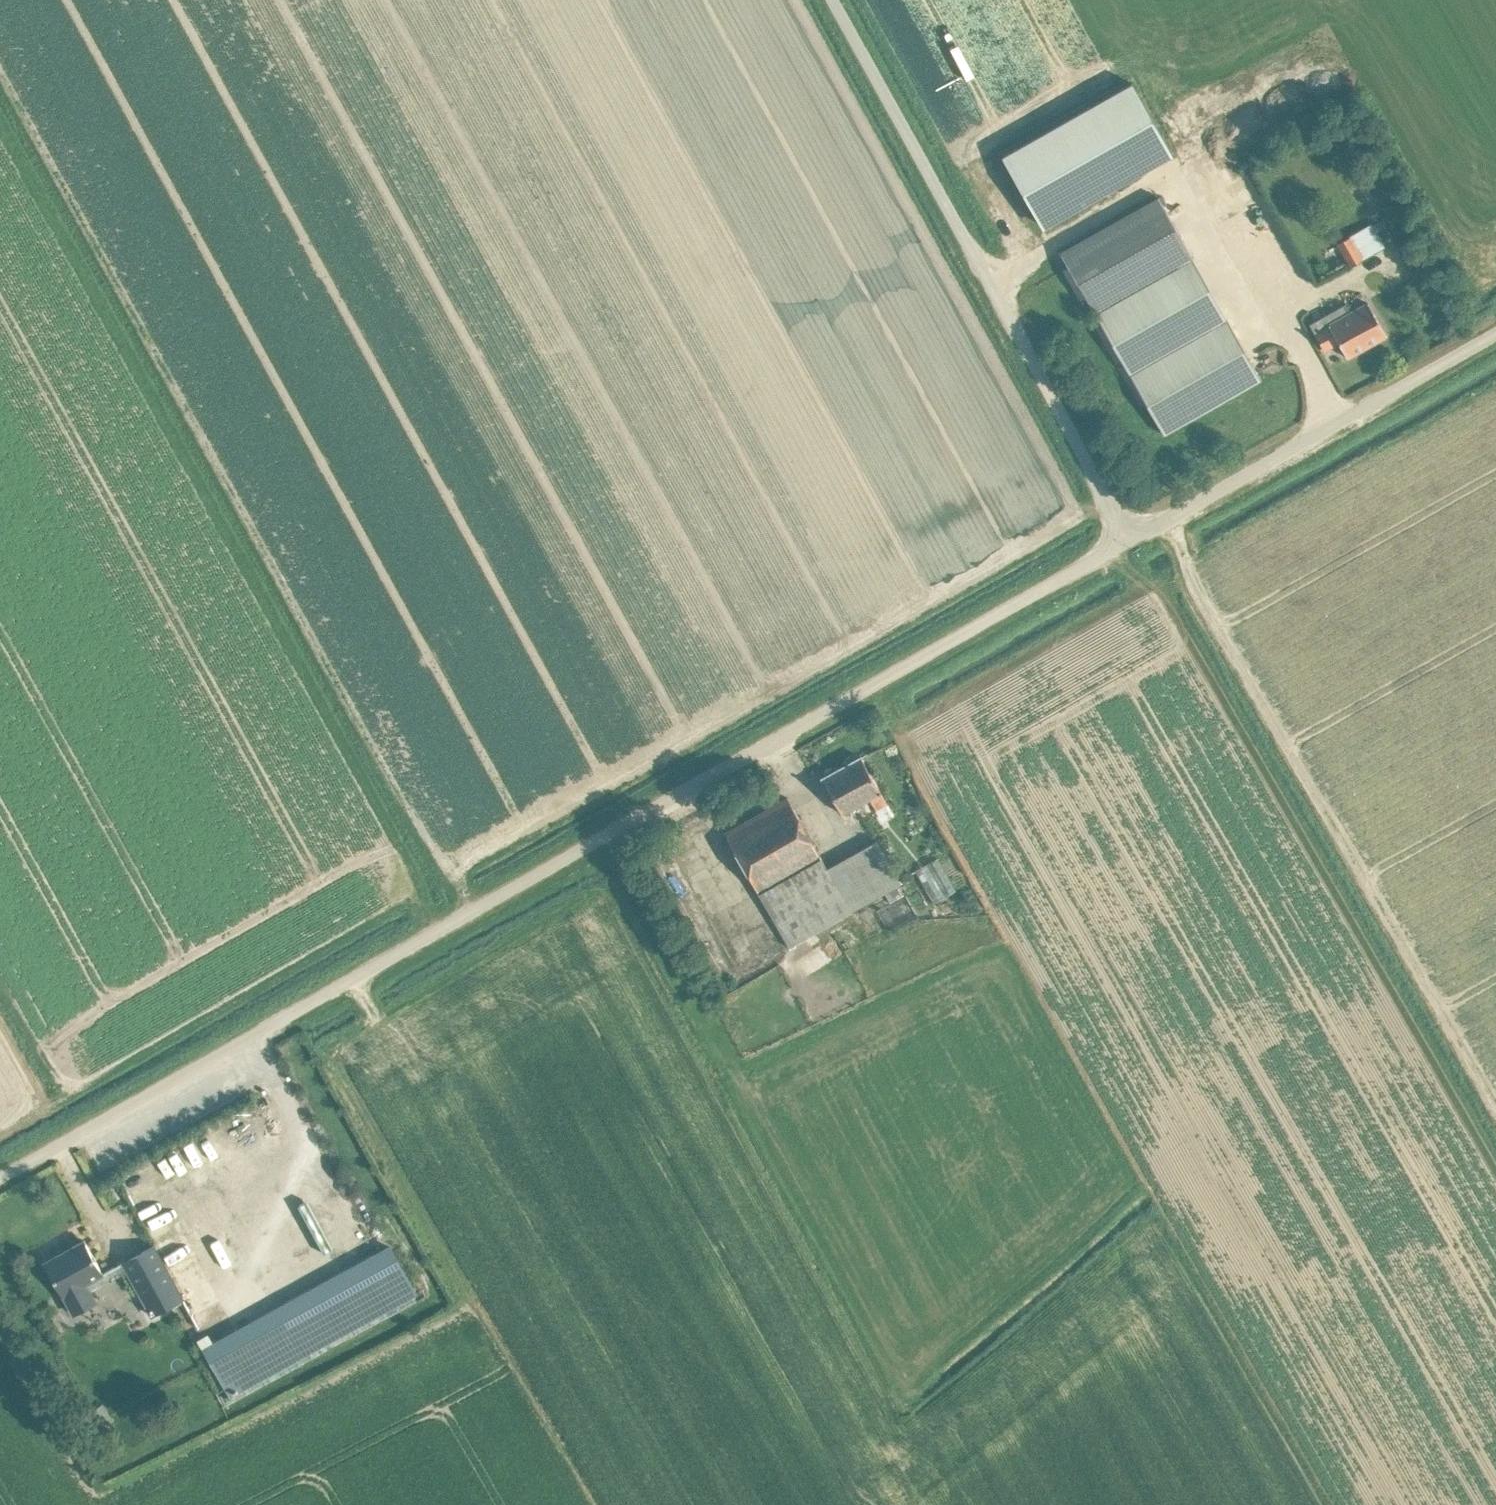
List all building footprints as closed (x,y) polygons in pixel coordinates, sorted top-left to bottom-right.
[(1131,82),(1004,154),(1045,226),(1172,154),(1131,82)] [(1261,379),(1192,258),(1156,195),(1059,250),(1163,434),(1261,379)] [(1383,246),(1370,223),(1337,241),(1350,264),(1383,246)] [(1368,302),(1329,324),(1329,325),(1315,333),(1324,349),(1338,341),(1347,357),(1348,356),(1385,335),(1386,335),(1368,302)] [(888,804),(871,773),(861,756),(822,777),(842,813),(870,798),(877,810),(888,804)] [(827,867),(797,814),(788,797),(725,832),(789,946),(885,892),(891,903),(906,896),(899,884),(901,883),(876,839),(827,867)] [(938,858),(915,870),(934,903),(956,890),(938,858)] [(219,1128),(210,1136),(220,1147),(228,1140),(219,1128)] [(103,1274),(93,1257),(84,1240),(44,1261),(73,1313),(96,1300),(86,1283),(103,1274)] [(412,1245),(217,1333),(236,1375),(248,1370),(251,1376),(434,1293),(412,1245)] [(144,1246),(122,1258),(149,1301),(171,1289),(144,1246)] [(201,1307),(211,1325),(240,1310),(230,1291),(201,1307)]
